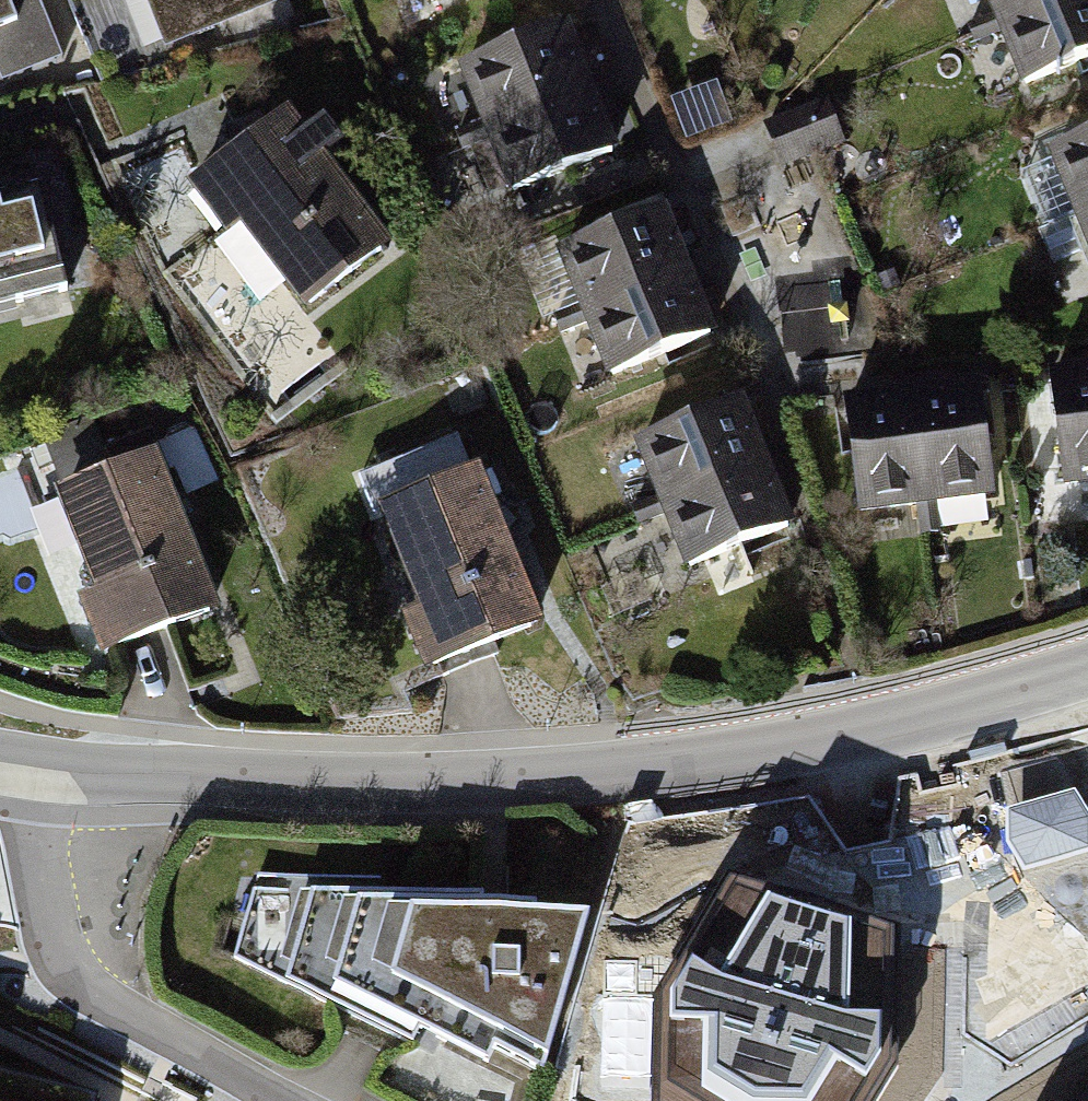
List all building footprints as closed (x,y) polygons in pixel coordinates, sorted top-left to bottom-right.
[(4,81),(63,56),(39,0),(0,0),(0,72),(4,81)] [(162,50),(281,4),(280,0),(143,0),(162,50)] [(988,22),(1042,0),(979,0),(988,22)] [(1087,56),(1087,0),(1042,0),(988,22),(1014,86),(1087,56)] [(560,20),(449,64),(475,127),(585,83),(560,20)] [(500,191),(611,147),(585,83),(475,127),(500,191)] [(827,100),(764,122),(781,169),(843,147),(827,100)] [(304,115),(201,191),(236,239),(252,227),(316,313),(403,249),(304,115)] [(1048,151),(1074,214),(1087,208),(1087,135),(1048,151)] [(74,305),(42,173),(0,180),(0,324),(74,305)] [(662,204),(552,248),(577,312),(688,267),(662,204)] [(1074,214),(1087,250),(1087,208),(1074,214)] [(603,376),(713,331),(688,267),(577,312),(603,376)] [(1044,374),(1054,484),(1087,481),(1087,370),(1044,374)] [(991,496),(981,386),(911,392),(921,502),(991,496)] [(911,392),(839,399),(850,508),(921,502),(911,392)] [(741,397),(631,441),(656,504),(766,460),(741,397)] [(97,422),(48,439),(101,599),(88,604),(112,660),(231,616),(156,432),(108,453),(97,422)] [(465,438),(377,472),(433,614),(418,620),(440,678),(557,633),(494,473),(481,478),(465,438)] [(682,569),(792,524),(766,460),(656,504),(682,569)] [(1010,807),(1008,841),(1024,868),(1087,851),(1087,808),(1076,788),(1010,807)] [(655,1100),(875,1100),(899,1059),(894,923),(818,895),(728,872),(651,995),(655,1100)] [(590,902),(253,875),(229,946),(539,1086),(590,902)] [(0,1065),(0,1100),(98,1100),(101,1090),(0,1065)] [(1069,1100),(1087,1100),(1087,1091),(1069,1100)]
